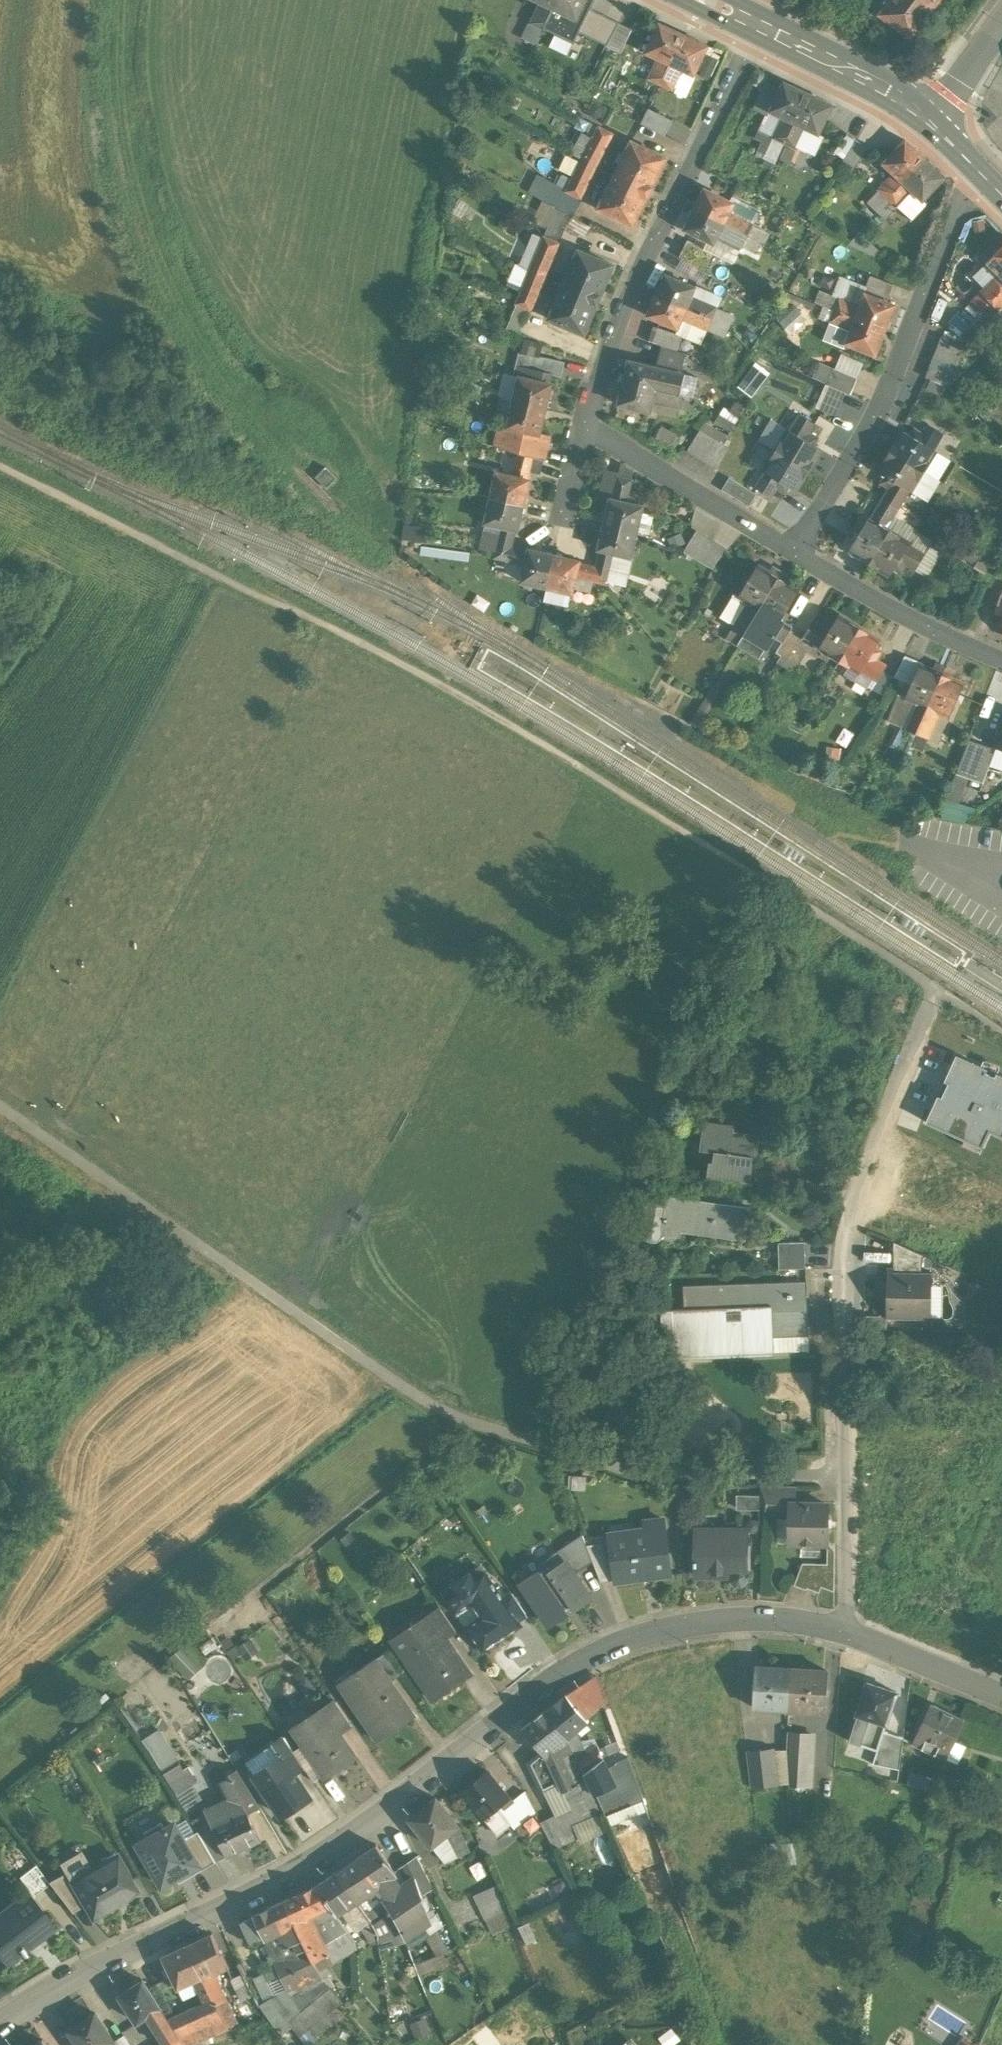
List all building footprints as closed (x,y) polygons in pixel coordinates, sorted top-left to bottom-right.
[(553,8),(543,28),(573,43),(594,0),(586,0),(577,19),(553,8)] [(553,8),(577,19),(586,0),(557,0),(553,8)] [(888,4),(882,0),(870,17),(892,33),(896,26),(904,32),(904,35),(905,37),(907,39),(909,40),(912,40),(915,39),(917,37),(918,35),(918,32),(917,30),(939,0),(891,0),(888,4)] [(553,8),(541,2),(530,23),(543,28),(553,8)] [(618,22),(591,9),(580,33),(607,46),(618,22)] [(632,29),(618,22),(607,46),(621,53),(632,29)] [(683,37),(658,25),(644,53),(656,59),(669,66),(683,37)] [(706,48),(683,37),(669,66),(680,71),(693,76),(706,48)] [(656,59),(647,77),(661,83),(669,66),(656,59)] [(669,66),(661,83),(671,88),(680,71),(669,66)] [(808,94),(783,82),(779,91),(769,111),(783,118),(794,124),(808,94)] [(757,106),(769,111),(779,91),(766,86),(757,106)] [(833,105),(808,94),(794,124),(805,129),(818,135),(833,105)] [(672,120),(649,108),(642,123),(665,135),(672,120)] [(794,124),(783,118),(773,137),(785,143),(794,124)] [(805,129),(794,124),(785,143),(796,148),(805,129)] [(598,127),(567,191),(571,193),(581,199),(612,134),(598,127)] [(848,134),(836,152),(844,158),(857,140),(848,134)] [(925,159),(905,141),(883,164),(893,174),(903,183),(925,159)] [(631,142),(614,178),(606,175),(604,180),(611,184),(600,208),(634,225),(666,159),(631,142)] [(925,159),(903,183),(912,192),(922,202),(944,178),(925,159)] [(893,174),(879,189),(888,198),(903,183),(893,174)] [(567,191),(552,183),(542,200),(572,216),(581,199),(571,193),(567,191)] [(903,183),(888,198),(897,207),(912,192),(903,183)] [(733,204),(705,190),(695,209),(737,230),(742,219),(729,212),(733,204)] [(922,202),(912,192),(897,207),(912,220),(927,205),(922,202)] [(888,198),(877,211),(886,219),(897,207),(888,198)] [(737,230),(695,209),(685,229),(713,243),(718,234),(735,243),(740,232),(737,230)] [(591,227),(572,217),(567,226),(585,237),(591,227)] [(753,224),(742,219),(737,230),(740,232),(748,236),(753,224)] [(740,232),(735,243),(742,247),(748,236),(740,232)] [(544,238),(516,304),(531,310),(559,244),(544,238)] [(713,253),(691,241),(682,259),(703,271),(713,253)] [(987,262),(999,275),(982,293),(990,302),(991,302),(1001,291),(1001,247),(987,262)] [(578,251),(563,287),(555,284),(551,291),(560,295),(550,318),(585,333),(613,266),(578,251)] [(695,288),(665,275),(657,295),(711,318),(715,309),(716,308),(691,297),(695,288)] [(893,284),(872,275),(868,288),(865,292),(886,301),(893,284)] [(839,298),(859,306),(865,292),(867,287),(839,276),(831,297),(818,292),(814,303),(835,310),(839,298)] [(991,302),(990,302),(979,314),(986,322),(998,310),(999,311),(1001,307),(1001,291),(991,302)] [(886,301),(865,292),(859,306),(839,298),(835,310),(884,330),(894,304),(886,301)] [(711,318),(657,295),(648,315),(678,329),(682,320),(706,330),(711,318)] [(791,334),(807,319),(797,308),(780,323),(791,334)] [(725,314),(715,309),(711,318),(721,323),(725,314)] [(884,330),(835,310),(830,322),(851,330),(845,343),(875,355),(884,330)] [(721,323),(711,318),(706,330),(717,334),(722,323),(721,323)] [(851,330),(830,322),(823,340),(843,348),(845,343),(851,330)] [(681,336),(653,327),(648,342),(660,345),(676,350),(681,336)] [(942,336),(926,378),(947,386),(963,344),(942,336)] [(676,350),(660,345),(656,363),(682,370),(686,354),(676,350)] [(564,362),(519,352),(516,366),(538,371),(551,374),(561,376),(564,362)] [(739,386),(753,396),(771,371),(757,361),(739,386)] [(681,374),(629,362),(624,383),(670,394),(676,395),(681,374)] [(827,385),(834,368),(820,362),(813,378),(827,385)] [(858,378),(834,368),(827,385),(851,395),(858,378)] [(551,374),(538,371),(536,381),(549,384),(551,374)] [(536,381),(519,377),(513,402),(545,409),(551,384),(549,384),(536,381)] [(670,394),(624,383),(619,404),(650,412),(653,402),(667,405),(670,394)] [(676,395),(670,394),(667,405),(679,408),(681,396),(676,395)] [(545,409),(513,402),(508,426),(507,428),(539,435),(540,433),(545,409)] [(799,414),(789,430),(787,429),(775,449),(808,469),(820,449),(806,440),(810,433),(809,432),(814,423),(799,414)] [(540,433),(539,435),(507,428),(508,426),(499,424),(494,445),(519,454),(542,459),(543,459),(548,435),(540,433)] [(917,440),(903,431),(890,451),(923,471),(936,451),(933,450),(943,433),(929,425),(924,434),(921,433),(917,440)] [(657,440),(673,446),(678,433),(662,427),(657,440)] [(727,449),(699,431),(687,451),(716,468),(727,449)] [(808,469),(775,449),(763,469),(765,470),(755,486),(770,495),(776,486),(777,487),(782,480),(796,488),(808,469)] [(923,471),(890,451),(878,471),(892,480),(887,487),(889,488),(884,497),(899,506),(908,490),(911,491),(923,471)] [(519,454),(513,477),(527,479),(528,472),(531,457),(519,454)] [(542,459),(531,457),(528,472),(538,474),(542,459)] [(513,477),(497,473),(491,498),(523,505),(529,480),(527,479),(513,477)] [(632,480),(618,477),(613,499),(627,503),(632,480)] [(757,494),(729,477),(722,490),(749,506),(757,494)] [(884,497),(871,518),(884,526),(887,522),(888,523),(899,506),(884,497)] [(523,505),(491,498),(485,524),(502,528),(515,531),(517,531),(523,505)] [(613,499),(610,499),(604,524),(637,532),(637,531),(642,512),(643,507),(613,499)] [(653,515),(642,512),(637,531),(648,534),(653,515)] [(855,557),(858,554),(870,562),(889,530),(884,526),(871,518),(869,517),(854,540),(851,539),(847,539),(843,541),(841,544),(839,547),(839,551),(841,555),(844,557),(847,559),(851,559),(855,557)] [(637,532),(604,524),(598,550),(601,550),(614,554),(631,557),(637,532)] [(515,531),(502,528),(496,552),(502,553),(511,547),(515,531)] [(909,541),(889,530),(870,562),(889,574),(897,560),(905,564),(907,562),(916,568),(924,553),(908,543),(909,541)] [(725,548),(696,531),(684,550),(714,567),(725,548)] [(529,552),(511,547),(502,553),(496,552),(494,558),(525,565),(529,552)] [(554,555),(529,549),(529,552),(525,565),(522,582),(547,588),(554,555)] [(614,554),(601,550),(597,567),(602,576),(608,578),(614,554)] [(581,561),(554,555),(547,588),(573,594),(577,577),(581,563),(581,561)] [(597,567),(581,563),(577,577),(607,584),(608,578),(602,576),(597,567)] [(757,564),(738,594),(746,599),(760,608),(782,571),(771,564),(768,570),(757,564)] [(790,576),(782,571),(760,608),(780,620),(781,618),(798,589),(786,582),(790,576)] [(738,594),(732,591),(718,614),(732,623),(746,599),(738,594)] [(999,594),(993,610),(1001,613),(1001,596),(999,594)] [(746,599),(732,623),(733,624),(745,632),(760,608),(746,599)] [(780,620),(760,608),(745,632),(754,637),(767,645),(773,636),(782,620),(783,619),(781,618),(780,620)] [(860,627),(839,614),(830,628),(822,623),(821,625),(813,620),(804,635),(820,645),(818,647),(839,660),(860,627)] [(792,627),(782,620),(773,636),(783,643),(792,627)] [(733,624),(726,636),(738,643),(745,632),(733,624)] [(879,639),(860,627),(839,660),(859,672),(860,670),(877,679),(886,664),(879,660),(880,658),(871,653),(879,639)] [(754,637),(745,632),(738,643),(747,648),(754,637)] [(790,632),(778,652),(782,655),(788,658),(800,638),(790,632)] [(788,658),(782,655),(777,662),(788,669),(793,661),(788,658)] [(905,655),(893,677),(911,684),(920,664),(921,662),(905,655)] [(935,662),(932,669),(920,664),(911,684),(906,696),(915,700),(928,706),(946,666),(935,662)] [(954,670),(946,666),(928,706),(939,711),(948,715),(963,683),(951,677),(954,670)] [(906,696),(900,694),(890,721),(903,727),(915,700),(906,696)] [(928,706),(915,700),(903,727),(916,734),(916,733),(928,706)] [(928,706),(916,733),(927,738),(939,711),(928,706)] [(881,719),(870,748),(888,756),(899,726),(881,719)] [(994,744),(1001,747),(1001,720),(994,744)] [(995,748),(969,740),(956,774),(983,782),(995,748)] [(926,1121),(982,1147),(990,1131),(1001,1137),(1001,1075),(997,1073),(995,1077),(985,1072),(987,1069),(957,1055),(944,1081),(949,1083),(941,1098),(938,1096),(926,1121)] [(760,1136),(733,1133),(734,1126),(704,1122),(701,1144),(716,1146),(714,1163),(710,1163),(708,1178),(727,1180),(750,1183),(753,1158),(757,1159),(760,1136)] [(750,1183),(727,1180),(725,1192),(748,1195),(750,1183)] [(749,1207),(666,1196),(665,1207),(663,1222),(699,1226),(698,1234),(745,1240),(749,1207)] [(662,1204),(658,1202),(654,1202),(650,1202),(647,1205),(643,1235),(646,1239),(649,1241),(653,1241),(657,1240),(660,1238),(663,1222),(665,1207),(662,1204)] [(804,1242),(778,1243),(779,1269),(805,1268),(804,1242)] [(921,1254),(894,1242),(894,1268),(888,1268),(888,1273),(921,1273),(921,1254)] [(921,1273),(888,1273),(888,1320),(931,1321),(932,1273),(921,1273)] [(806,1282),(683,1287),(684,1309),(674,1310),(676,1356),(772,1352),(806,1351),(807,1352),(809,1352),(806,1282)] [(674,1310),(661,1310),(663,1356),(676,1356),(674,1310)] [(796,1487),(760,1486),(759,1510),(790,1511),(790,1504),(794,1504),(796,1504),(796,1487)] [(796,1504),(794,1504),(790,1504),(790,1511),(789,1519),(789,1544),(827,1544),(828,1505),(796,1504)] [(789,1519),(777,1519),(777,1543),(789,1544),(789,1519)] [(635,1536),(610,1539),(614,1579),(615,1581),(670,1575),(664,1520),(645,1522),(646,1529),(635,1530),(635,1536)] [(713,1531),(713,1535),(696,1535),(696,1561),(695,1561),(694,1567),(696,1567),(696,1575),(713,1575),(713,1573),(723,1573),(723,1575),(732,1576),(740,1576),(741,1531),(713,1531)] [(747,1548),(747,1531),(741,1531),(740,1576),(732,1576),(732,1581),(737,1586),(741,1586),(747,1582),(747,1561),(752,1561),(752,1548),(747,1548)] [(560,1549),(577,1574),(594,1563),(582,1535),(560,1549)] [(610,1542),(587,1544),(594,1563),(601,1580),(614,1579),(610,1542)] [(549,1625),(591,1597),(577,1574),(560,1549),(517,1577),(549,1625)] [(814,1564),(802,1564),(794,1586),(806,1590),(807,1589),(819,1593),(821,1587),(828,1569),(814,1568),(814,1564)] [(502,1601),(480,1569),(445,1593),(458,1613),(473,1603),(484,1619),(470,1629),(485,1651),(509,1635),(506,1630),(526,1615),(512,1594),(502,1601)] [(834,1569),(828,1569),(821,1587),(834,1592),(834,1569)] [(457,1632),(441,1609),(432,1616),(448,1639),(457,1632)] [(448,1639),(432,1616),(394,1641),(434,1700),(472,1675),(448,1639)] [(401,1676),(386,1653),(376,1660),(391,1682),(401,1676)] [(191,1655),(177,1667),(189,1679),(202,1667),(191,1655)] [(376,1660),(355,1674),(363,1687),(348,1697),(379,1742),(415,1718),(391,1682),(376,1660)] [(792,1668),(756,1666),(753,1708),(789,1710),(792,1668)] [(828,1670),(792,1668),(789,1710),(825,1712),(828,1670)] [(598,1676),(584,1687),(598,1709),(607,1702),(598,1676)] [(584,1687),(582,1685),(566,1697),(584,1720),(598,1709),(584,1687)] [(896,1694),(868,1685),(858,1714),(859,1714),(850,1741),(862,1745),(870,1718),(887,1724),(896,1694)] [(566,1697),(565,1696),(546,1711),(568,1740),(569,1739),(576,1734),(587,1725),(566,1697)] [(336,1701),(293,1730),(312,1757),(325,1776),(354,1757),(339,1727),(349,1721),(336,1701)] [(964,1720),(933,1705),(914,1745),(945,1760),(964,1720)] [(568,1740),(546,1711),(523,1729),(541,1752),(546,1757),(555,1751),(568,1740)] [(870,1718),(862,1745),(878,1750),(884,1732),(887,1724),(870,1718)] [(904,1739),(884,1732),(878,1750),(873,1766),(899,1770),(904,1739)] [(813,1734),(788,1733),(787,1750),(812,1751),(813,1734)] [(586,1757),(576,1734),(569,1739),(580,1761),(580,1762),(586,1757)] [(284,1737),(272,1745),(281,1758),(283,1757),(294,1774),(304,1767),(301,1764),(284,1737)] [(272,1745),(245,1763),(254,1776),(281,1758),(272,1745)] [(603,1760),(598,1747),(586,1757),(580,1762),(585,1774),(603,1760)] [(775,1749),(746,1752),(750,1788),(779,1784),(775,1749)] [(812,1751),(787,1750),(790,1784),(811,1786),(812,1751)] [(562,1755),(555,1751),(546,1757),(558,1784),(562,1793),(577,1786),(562,1755)] [(541,1752),(529,1763),(542,1792),(543,1792),(558,1784),(546,1757),(541,1752)] [(281,1758),(254,1776),(281,1817),(310,1798),(294,1774),(283,1757),(281,1758)] [(325,1776),(312,1757),(301,1764),(304,1767),(314,1783),(325,1776)] [(176,1758),(160,1768),(177,1797),(190,1788),(188,1784),(195,1779),(187,1767),(183,1770),(176,1758)] [(627,1758),(615,1762),(621,1779),(618,1780),(620,1786),(625,1785),(630,1798),(641,1794),(627,1758)] [(615,1786),(603,1760),(585,1774),(588,1780),(594,1795),(615,1786)] [(509,1797),(489,1772),(462,1793),(483,1818),(497,1807),(501,1804),(509,1797)] [(238,1773),(225,1781),(233,1799),(235,1803),(241,1800),(247,1813),(258,1806),(238,1773)] [(926,1779),(912,1774),(908,1785),(922,1790),(926,1779)] [(577,1786),(562,1793),(569,1807),(594,1795),(588,1780),(577,1786)] [(225,1782),(217,1786),(223,1800),(226,1802),(233,1799),(225,1782)] [(562,1793),(558,1784),(543,1792),(555,1816),(566,1811),(570,1809),(569,1807),(562,1793)] [(524,1792),(513,1801),(513,1802),(505,1809),(501,1804),(497,1807),(510,1825),(514,1829),(535,1813),(524,1792)] [(594,1795),(569,1807),(570,1809),(566,1811),(574,1826),(599,1815),(602,1814),(594,1795)] [(509,1797),(501,1804),(505,1809),(513,1802),(513,1801),(509,1797)] [(458,1826),(436,1799),(409,1820),(431,1847),(432,1847),(457,1827),(458,1826)] [(235,1803),(208,1816),(214,1828),(247,1813),(241,1800),(235,1803)] [(497,1807),(483,1818),(497,1835),(510,1825),(497,1807)] [(555,1816),(540,1824),(554,1849),(578,1838),(580,1837),(574,1826),(566,1811),(555,1816)] [(214,1828),(213,1828),(226,1857),(260,1842),(247,1813),(214,1828)] [(208,1816),(208,1815),(192,1822),(198,1832),(216,1863),(226,1857),(213,1828),(214,1828),(208,1816)] [(599,1815),(574,1826),(580,1837),(578,1838),(580,1844),(606,1833),(599,1815)] [(144,1833),(148,1839),(165,1829),(161,1823),(144,1833)] [(184,1840),(175,1824),(165,1829),(148,1839),(139,1844),(163,1886),(186,1873),(199,1866),(184,1840)] [(457,1827),(432,1847),(445,1863),(469,1852),(457,1827)] [(198,1832),(184,1840),(202,1871),(216,1863),(198,1832)] [(377,1846),(356,1860),(376,1891),(383,1901),(395,1893),(388,1882),(397,1876),(377,1846)] [(80,1854),(61,1866),(66,1874),(68,1873),(78,1889),(94,1879),(90,1873),(91,1872),(80,1854)] [(91,1872),(90,1873),(94,1879),(78,1889),(76,1890),(86,1906),(94,1919),(138,1892),(117,1857),(91,1872)] [(416,1858),(400,1870),(409,1883),(410,1883),(415,1880),(422,1897),(433,1889),(416,1858)] [(376,1891),(356,1860),(337,1873),(358,1903),(376,1891)] [(202,1871),(199,1866),(186,1873),(190,1879),(202,1871)] [(50,1884),(37,1867),(21,1880),(36,1899),(52,1886),(50,1884)] [(66,1874),(50,1884),(52,1886),(73,1914),(86,1906),(76,1890),(78,1889),(68,1873),(66,1874)] [(358,1903),(337,1873),(317,1887),(332,1907),(337,1915),(347,1908),(357,1923),(367,1916),(358,1903)] [(415,1880),(410,1883),(409,1883),(395,1893),(383,1901),(384,1902),(392,1914),(396,1920),(403,1936),(408,1934),(414,1935),(415,1928),(419,1927),(426,1928),(427,1920),(430,1919),(422,1897),(415,1880)] [(497,1886),(474,1896),(485,1921),(508,1911),(497,1886)] [(324,1945),(311,1917),(332,1907),(317,1887),(284,1902),(306,1949),(308,1953),(324,1945)] [(0,1920),(0,1953),(8,1964),(22,1953),(24,1956),(27,1954),(25,1951),(53,1931),(29,1899),(0,1920)] [(306,1949),(284,1902),(253,1916),(264,1939),(278,1932),(286,1948),(289,1946),(293,1954),(294,1955),(306,1949)] [(384,1902),(366,1915),(367,1916),(372,1924),(373,1926),(392,1914),(384,1902)] [(264,1939),(253,1916),(242,1922),(252,1944),(263,1939),(264,1939)] [(367,1916),(357,1923),(362,1930),(372,1924),(367,1916)] [(342,1925),(330,1932),(334,1939),(347,1932),(342,1925)] [(264,1939),(263,1939),(274,1963),(289,1957),(293,1954),(289,1946),(286,1948),(278,1932),(264,1939)] [(334,1939),(324,1945),(308,1953),(313,1963),(340,1950),(353,1941),(347,1932),(334,1939)] [(227,1967),(212,1935),(188,1946),(202,1978),(212,1974),(227,1967)] [(188,1946),(163,1958),(177,1990),(196,1982),(205,2003),(211,2000),(202,1978),(188,1946)] [(306,1949),(294,1955),(293,1954),(289,1957),(303,1990),(323,1981),(313,1963),(308,1953),(306,1949)] [(289,1957),(274,1963),(276,1966),(287,1990),(293,2002),(306,1996),(303,1990),(289,1957)] [(287,1990),(276,1966),(264,1972),(275,1997),(287,1990)] [(215,1978),(214,1979),(212,1974),(202,1978),(211,2000),(214,2006),(225,2001),(215,1978)] [(242,1974),(232,1980),(243,2001),(253,1995),(242,1974)] [(166,2017),(143,1981),(120,1997),(137,2023),(146,2017),(150,2023),(153,2020),(156,2024),(166,2017)] [(275,1997),(259,2006),(259,2007),(260,2006),(279,2033),(289,2024),(300,2037),(329,2013),(342,2003),(323,1981),(303,1990),(306,1996),(293,2002),(287,1990),(275,1997)] [(205,2003),(168,2020),(174,2030),(189,2021),(202,2042),(228,2029),(220,2019),(214,2006),(211,2000),(205,2003)] [(225,2001),(214,2006),(220,2019),(228,2029),(236,2026),(225,2001)] [(329,2013),(300,2037),(305,2044),(324,2029),(325,2031),(336,2022),(329,2013)] [(112,2041),(113,2041),(95,2014),(69,2031),(76,2042),(71,2044),(115,2044),(112,2041)] [(166,2017),(156,2024),(169,2044),(171,2044),(180,2039),(168,2020),(166,2017)] [(174,2030),(180,2039),(183,2044),(195,2044),(202,2042),(189,2021),(174,2030)]
